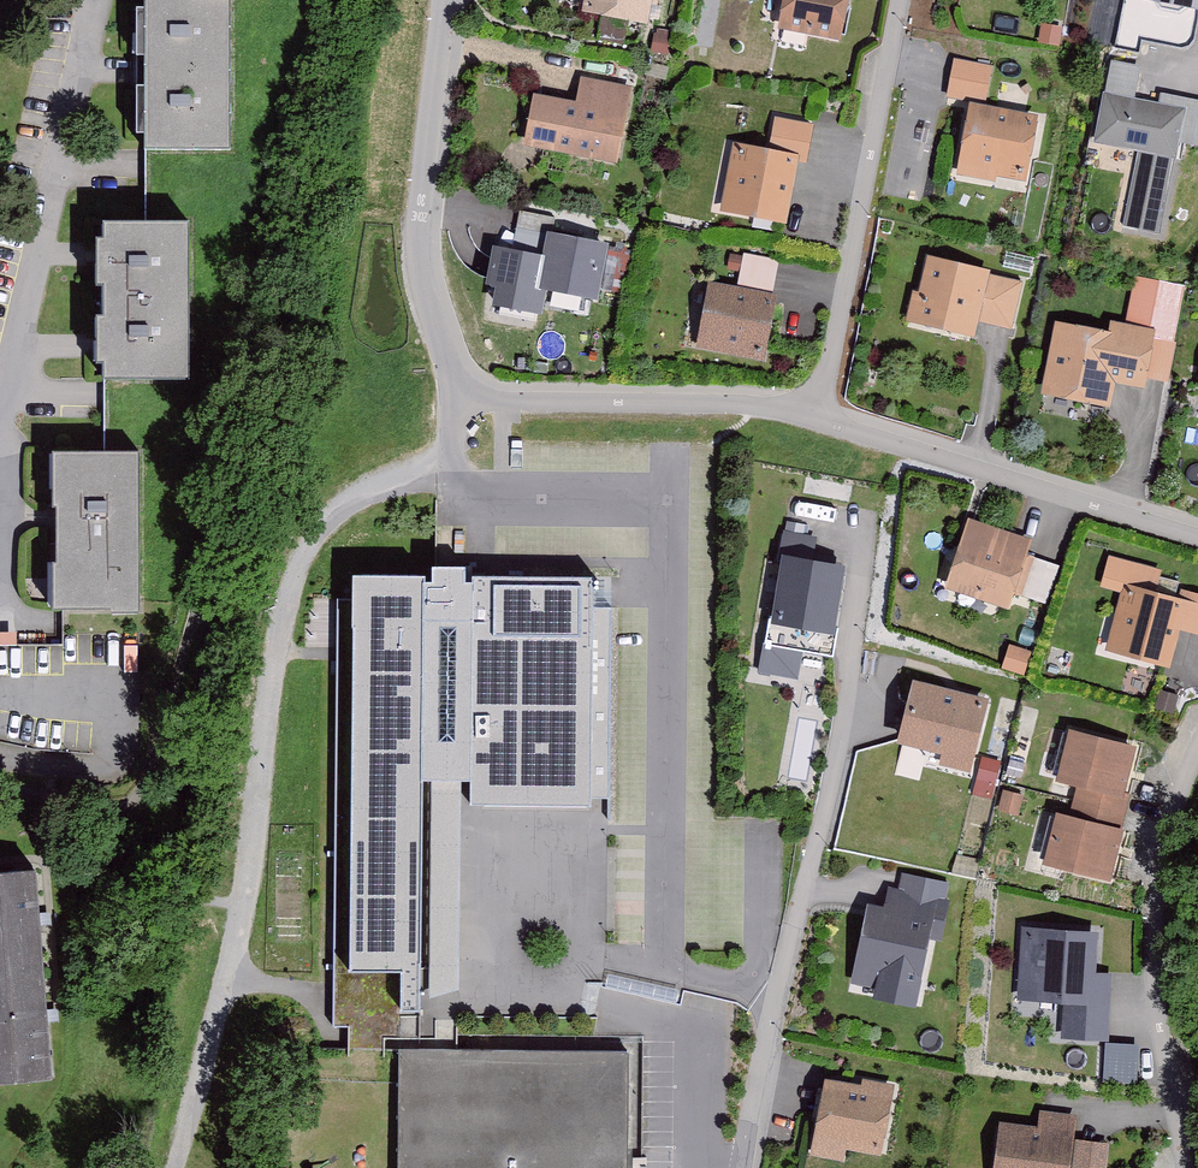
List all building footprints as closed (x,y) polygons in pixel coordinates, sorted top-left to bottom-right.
[(137,7),(136,134),(145,134),(145,150),(232,150),(232,0),(146,0),(146,7),(137,7)] [(587,8),(643,19),(647,1),(654,2),(655,0),(589,0),(587,8)] [(781,24),(838,35),(845,0),(786,0),(781,24)] [(1161,8),(1179,11),(1190,4),(1196,6),(1197,0),(1156,0),(1161,8)] [(1043,26),(1041,40),(1057,43),(1060,29),(1043,26)] [(951,98),(986,105),(993,69),(958,63),(951,98)] [(1112,67),(1097,141),(1138,149),(1123,225),(1158,232),(1177,141),(1197,146),(1197,101),(1163,94),(1161,106),(1132,100),(1138,72),(1112,67)] [(584,84),(580,108),(536,100),(528,141),(614,158),(627,92),(584,84)] [(1032,121),(973,110),(964,157),(988,162),(993,169),(1022,174),(1032,121)] [(776,119),(769,154),(739,149),(733,178),(738,185),(733,209),(781,218),(792,159),(805,161),(812,126),(776,119)] [(516,228),(552,235),(555,218),(519,211),(516,228)] [(105,315),(97,315),(97,363),(104,363),(104,379),(190,379),(190,221),(104,221),(104,239),(97,239),(97,285),(105,285),(105,315)] [(603,245),(552,235),(549,256),(543,287),(593,296),(603,245)] [(543,287),(549,256),(495,246),(487,282),(497,284),(493,305),(538,314),(543,287)] [(973,318),(1010,327),(1020,283),(931,261),(921,302),(930,304),(926,321),(970,332),(973,318)] [(771,300),(712,289),(703,337),(726,341),(731,348),(761,354),(771,300)] [(1134,321),(1152,324),(1156,303),(1138,300),(1134,321)] [(1050,390),(1102,400),(1108,373),(1140,380),(1142,372),(1165,377),(1173,340),(1114,329),(1113,338),(1063,328),(1050,390)] [(110,603),(140,603),(140,452),(54,452),(53,506),(57,506),(57,563),(53,564),(53,609),(110,609),(110,603)] [(812,540),(783,534),(778,559),(787,561),(777,616),(770,615),(760,669),(795,675),(799,650),(833,656),(838,628),(829,626),(839,569),(808,564),(812,540)] [(1018,553),(1022,543),(1004,537),(1001,547),(971,536),(955,584),(1002,600),(1006,588),(1018,553)] [(1046,602),(1058,567),(1035,559),(1024,594),(1046,602)] [(1165,661),(1174,626),(1197,632),(1197,595),(1183,591),(1180,603),(1151,595),(1157,572),(1111,559),(1104,584),(1127,590),(1120,618),(1124,625),(1118,649),(1165,661)] [(433,781),(461,781),(471,782),(471,795),(531,796),(590,797),(610,797),(614,609),(595,609),(596,578),(475,577),(474,584),(467,584),(468,568),(434,568),(434,583),(427,583),(427,577),(355,576),(355,600),(339,600),(339,653),(335,1002),(335,1028),(350,1028),(350,1050),(385,1051),(385,1040),(421,1040),(422,1012),(423,969),(425,781),(433,781)] [(1010,648),(1005,665),(1022,671),(1028,654),(1010,648)] [(969,756),(983,702),(916,685),(903,739),(969,756)] [(1173,713),(1178,695),(1160,690),(1155,708),(1173,713)] [(1076,801),(1122,813),(1127,793),(1120,792),(1131,748),(1072,733),(1060,778),(1080,783),(1076,801)] [(981,753),(977,790),(995,792),(1000,755),(981,753)] [(458,989),(461,781),(433,781),(430,998),(445,993),(458,989)] [(1004,791),(1001,806),(1018,810),(1022,796),(1004,791)] [(531,796),(471,795),(471,804),(589,806),(590,797),(531,796)] [(1118,831),(1122,813),(1076,801),(1071,819),(1059,816),(1047,861),(1107,876),(1118,831)] [(35,871),(0,874),(0,1081),(50,1077),(35,871)] [(927,923),(939,926),(943,904),(944,899),(947,883),(934,880),(903,874),(899,894),(894,915),(871,910),(860,960),(886,966),(880,993),(911,1000),(927,923)] [(1067,1034),(1103,1036),(1107,975),(1091,974),(1093,936),(1027,931),(1023,994),(1069,997),(1067,1034)] [(628,1051),(445,1049),(400,1048),(399,1167),(626,1167),(628,1051)] [(1136,1049),(1108,1048),(1106,1079),(1134,1081),(1136,1049)] [(865,1094),(828,1087),(819,1134),(878,1145),(889,1089),(867,1085),(865,1094)] [(1071,1118),(1044,1114),(1041,1133),(1003,1128),(998,1167),(1065,1167),(1071,1118)] [(1076,1167),(1107,1167),(1110,1146),(1080,1142),(1076,1167)]
